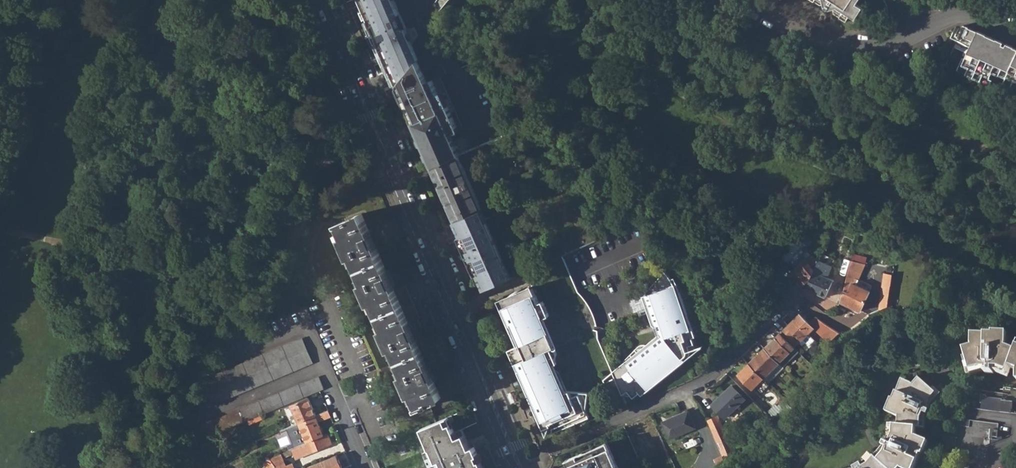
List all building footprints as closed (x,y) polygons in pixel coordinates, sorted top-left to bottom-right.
[(361,1),(363,7),(397,85),(419,59),(420,58),(395,0),(360,0),(361,1)] [(436,2),(435,3),(439,12),(447,4),(450,0),(438,0),(436,2)] [(846,22),(851,15),(857,18),(864,7),(858,4),(860,0),(811,0),(820,6),(826,5),(826,7),(830,10),(833,9),(834,15),(846,22)] [(998,58),(1006,61),(1013,47),(978,31),(963,25),(957,38),(971,43),(964,60),(961,58),(956,70),(979,81),(978,85),(987,89),(991,81),(988,80),(998,58)] [(1012,64),(1015,56),(1015,48),(1013,47),(1006,61),(1012,64)] [(1012,64),(1004,83),(1015,89),(1015,56),(1012,64)] [(419,59),(397,85),(415,127),(432,166),(434,166),(460,155),(449,130),(458,127),(449,105),(445,106),(441,95),(433,79),(428,81),(419,59)] [(434,166),(458,220),(483,209),(460,155),(434,166)] [(458,220),(456,221),(485,290),(522,276),(496,215),(487,219),(483,209),(458,220)] [(412,394),(417,407),(425,404),(426,406),(431,404),(430,402),(441,397),(409,321),(417,317),(404,285),(395,289),(362,213),(339,222),(344,236),(342,237),(350,256),(353,255),(364,282),(361,282),(370,302),(372,301),(384,328),(381,329),(389,348),(392,347),(403,374),(401,375),(409,395),(412,394)] [(802,285),(810,278),(818,260),(809,254),(808,255),(804,251),(797,258),(801,262),(791,270),(802,285)] [(840,302),(861,311),(869,291),(855,285),(864,263),(856,262),(856,257),(852,257),(840,302)] [(806,288),(825,297),(833,281),(826,277),(831,265),(818,259),(818,260),(810,278),(806,288)] [(884,271),(879,310),(887,307),(892,272),(884,271)] [(663,333),(611,373),(621,396),(627,393),(632,399),(638,394),(640,396),(686,361),(689,355),(689,351),(688,346),(694,345),(692,338),(696,338),(681,293),(676,295),(676,291),(675,287),(673,284),(672,280),(668,276),(666,272),(642,297),(652,327),(660,325),(663,333)] [(563,394),(555,373),(551,365),(557,363),(555,358),(551,349),(554,347),(543,319),(550,316),(543,301),(540,303),(537,296),(534,298),(530,290),(529,287),(521,293),(520,291),(516,292),(511,295),(512,297),(502,299),(503,301),(506,309),(503,310),(511,329),(515,331),(521,344),(509,349),(542,429),(552,432),(554,432),(588,418),(585,411),(578,394),(571,398),(569,391),(567,392),(563,394)] [(799,314),(793,320),(807,335),(815,344),(821,350),(832,339),(825,331),(821,335),(799,314)] [(780,332),(788,341),(790,338),(793,341),(797,337),(801,341),(807,335),(793,320),(780,332)] [(825,331),(832,339),(838,332),(830,327),(825,331)] [(765,347),(779,362),(795,348),(788,341),(780,332),(765,347)] [(1013,355),(1008,352),(1009,350),(1010,338),(997,337),(997,338),(973,336),(971,346),(973,348),(963,351),(970,372),(979,369),(986,370),(986,374),(994,375),(995,370),(1001,371),(1009,375),(1012,369),(1015,371),(1015,350),(1013,355)] [(204,378),(200,409),(313,362),(302,338),(204,378)] [(749,363),(763,378),(779,362),(765,347),(749,363)] [(779,362),(783,367),(799,352),(795,348),(779,362)] [(783,367),(779,362),(763,378),(767,383),(784,368),(783,367)] [(751,390),(763,378),(749,363),(736,375),(751,390)] [(567,392),(560,374),(555,373),(563,394),(567,392)] [(197,427),(195,442),(205,438),(320,390),(324,388),(319,376),(197,427)] [(921,455),(923,455),(929,442),(917,438),(918,430),(921,430),(923,422),(926,415),(929,417),(933,408),(930,407),(937,394),(932,389),(919,379),(913,385),(902,380),(894,401),(892,400),(887,413),(899,418),(899,427),(894,427),(893,436),(891,441),(887,440),(883,448),(887,450),(884,458),(880,462),(876,459),(870,466),(866,467),(915,467),(921,455)] [(713,406),(725,418),(745,399),(732,386),(717,399),(718,401),(713,406)] [(934,387),(932,389),(937,394),(930,407),(933,408),(942,394),(934,387)] [(578,394),(585,411),(587,402),(582,393),(578,394)] [(792,401),(796,405),(805,397),(801,393),(792,401)] [(983,395),(981,409),(1014,412),(1015,399),(983,395)] [(292,425),(316,415),(309,398),(285,408),(292,425)] [(766,413),(776,424),(792,409),(783,400),(776,407),(774,405),(766,413)] [(372,449),(380,467),(498,467),(472,407),(372,449)] [(287,444),(290,450),(295,448),(324,435),(318,421),(331,416),(328,410),(316,415),(292,425),(281,429),(282,433),(287,431),(292,442),(287,444)] [(662,421),(669,438),(694,426),(687,410),(662,421)] [(627,425),(635,442),(639,440),(636,434),(651,426),(653,429),(656,428),(650,415),(627,425)] [(737,461),(716,416),(707,421),(722,457),(727,467),(730,467),(737,461)] [(324,435),(295,448),(296,452),(297,453),(302,451),(303,455),(332,443),(328,433),(324,435)] [(606,442),(565,460),(562,467),(618,467),(606,442)] [(282,458),(296,452),(295,448),(290,450),(270,458),(273,462),(282,458)] [(638,451),(643,461),(650,458),(645,448),(638,451)] [(319,463),(319,462),(309,467),(310,467),(338,467),(342,466),(337,455),(319,463)] [(722,457),(714,460),(717,467),(727,467),(722,457)] [(291,463),(285,465),(282,458),(273,462),(276,467),(277,467),(293,467),(291,463)]
